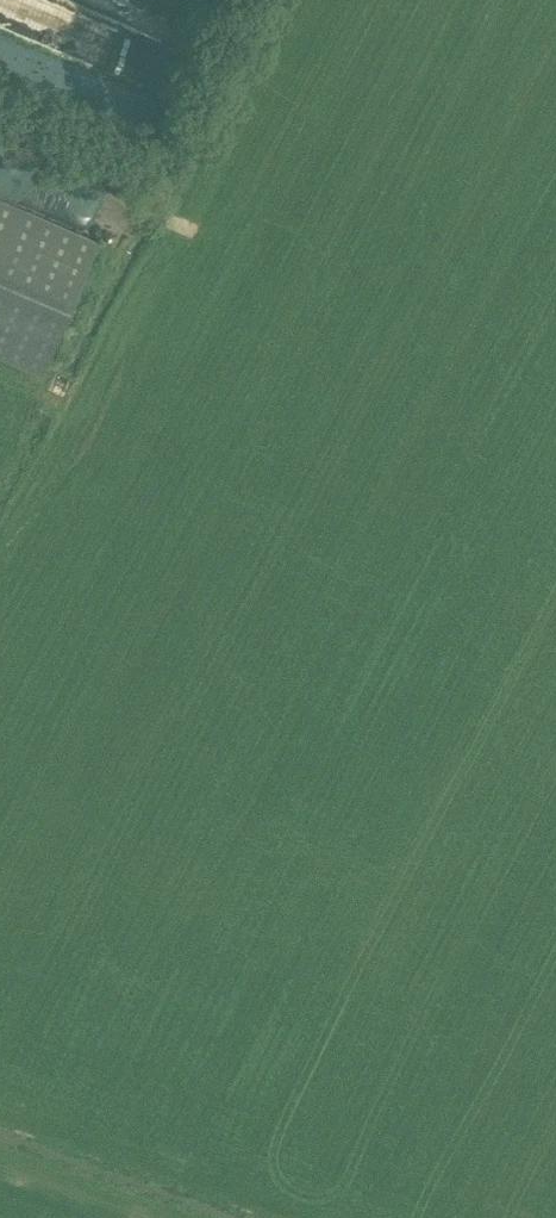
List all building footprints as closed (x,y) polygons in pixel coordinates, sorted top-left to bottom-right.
[(97,240),(0,198),(0,355),(40,372),(97,240)]
